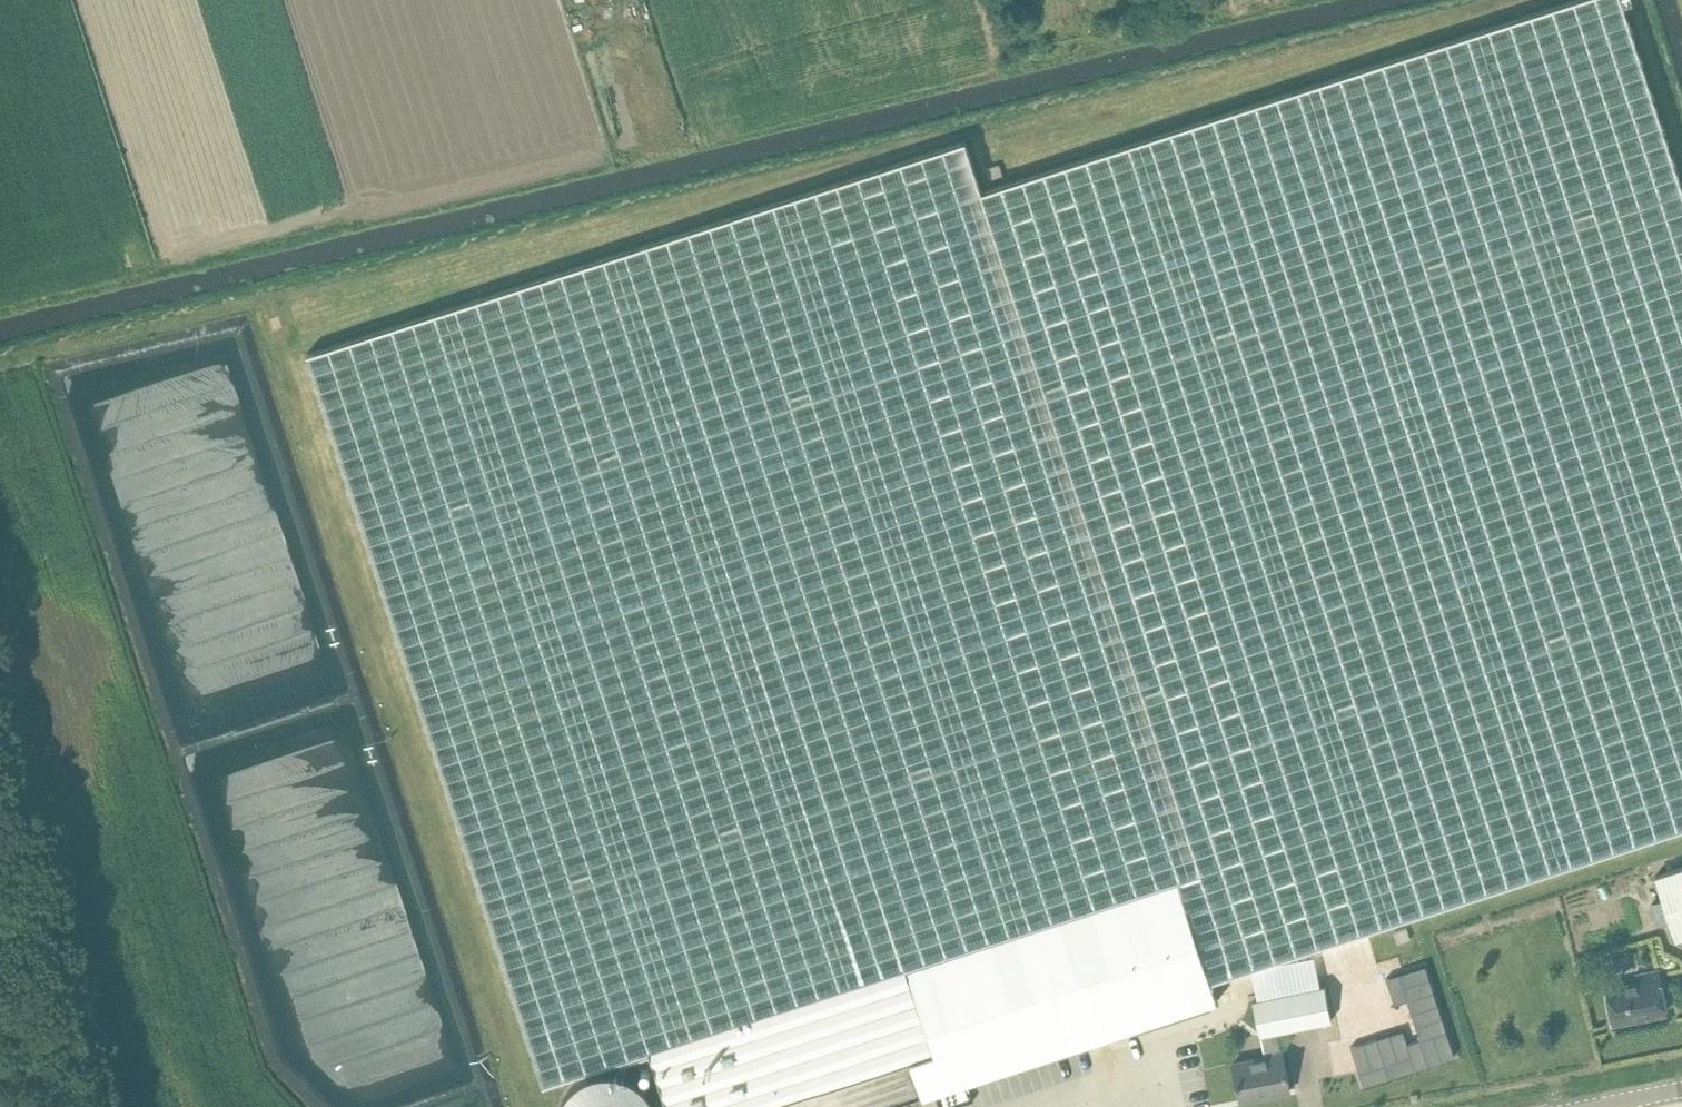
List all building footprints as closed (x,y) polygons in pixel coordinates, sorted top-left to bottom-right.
[(910,1060),(924,1097),(1218,1003),(1210,980),(1681,827),(1681,184),(1622,0),(1571,0),(982,192),(966,140),(308,354),(543,1084),(649,1050),(668,1106),(761,1106),(910,1060)] [(185,377),(101,400),(187,722),(231,710),(273,717),(207,734),(294,1058),(346,1066),(347,1065),(369,1069),(368,1063),(345,1060),(348,1039),(344,1039),(350,1005),(352,1015),(369,1010),(366,1029),(363,1028),(364,1033),(436,1014),(430,991),(424,993),(412,949),(379,943),(410,935),(406,921),(387,918),(393,916),(257,407),(191,397),(185,377)] [(1655,875),(1676,939),(1681,937),(1681,866),(1655,875)] [(1403,1030),(1351,1046),(1364,1084),(1454,1055),(1426,965),(1387,978),(1395,1002),(1408,998),(1421,1038),(1407,1042),(1403,1030)] [(1666,1012),(1657,969),(1636,973),(1637,980),(1607,986),(1614,1023),(1666,1012)] [(1324,984),(1253,998),(1261,1034),(1262,1034),(1278,1031),(1332,1020),(1324,984)] [(1278,1031),(1262,1034),(1266,1056),(1233,1063),(1240,1100),(1290,1090),(1283,1053),(1282,1053),(1278,1031)] [(644,1085),(633,1077),(621,1072),(608,1070),(595,1072),(583,1077),(573,1085),(565,1095),(560,1106),(656,1106),(652,1095),(644,1085)]
